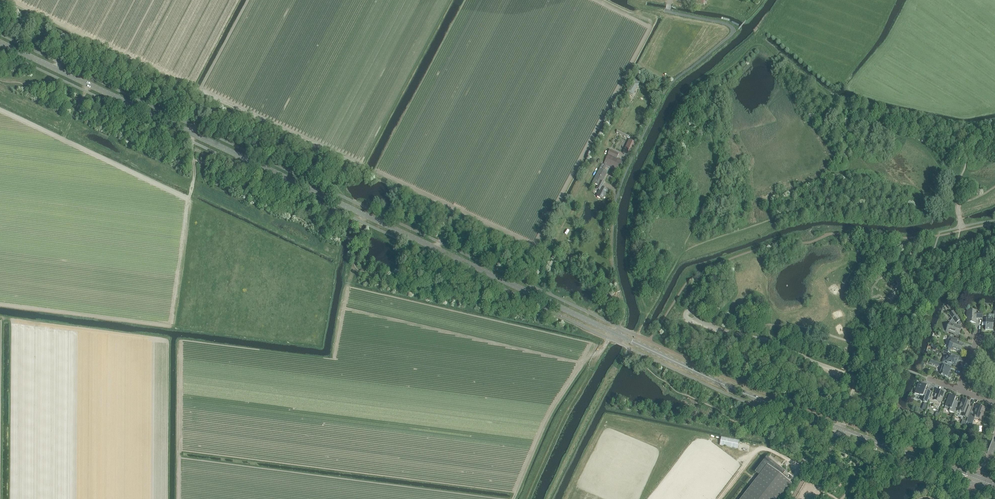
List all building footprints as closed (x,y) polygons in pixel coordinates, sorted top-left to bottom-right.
[(627,92),(633,95),(639,84),(640,82),(634,79),(634,81),(633,81),(627,92)] [(631,140),(624,154),(629,156),(636,143),(631,140)] [(610,150),(609,152),(608,154),(617,158),(619,154),(610,150)] [(619,171),(623,161),(608,155),(604,165),(619,171)] [(596,189),(600,191),(597,197),(603,200),(605,196),(606,197),(609,191),(602,187),(605,183),(602,182),(610,168),(602,165),(593,183),(598,185),(596,189)] [(947,329),(946,331),(958,335),(961,327),(954,324),(955,323),(959,320),(953,311),(948,314),(952,319),(950,320),(948,325),(947,325),(946,327),(947,329)] [(979,318),(979,319),(982,320),(982,313),(976,313),(976,311),(967,311),(967,315),(967,323),(976,323),(976,319),(975,319),(975,318),(979,318)] [(993,314),(993,319),(986,318),(986,322),(982,322),(982,326),(985,326),(985,330),(992,331),(993,321),(994,321),(994,314),(993,314)] [(957,342),(958,340),(955,339),(949,336),(948,340),(951,341),(948,348),(949,348),(951,349),(953,350),(955,351),(960,352),(963,345),(957,342)] [(948,351),(944,349),(942,353),(945,354),(944,356),(944,357),(943,361),(945,362),(944,363),(951,366),(952,364),(955,366),(958,358),(954,357),(954,356),(950,355),(951,352),(950,352),(948,351)] [(940,370),(939,374),(942,376),(942,377),(943,378),(944,378),(945,378),(945,377),(950,379),(952,373),(950,372),(950,370),(948,369),(949,366),(942,364),(940,368),(940,370)] [(919,383),(915,394),(923,397),(922,397),(922,398),(923,398),(923,399),(924,399),(923,402),(927,403),(931,392),(927,390),(927,392),(925,391),(927,386),(919,383)] [(931,396),(929,402),(934,404),(933,406),(939,408),(944,393),(936,390),(935,394),(934,397),(931,396)] [(955,399),(956,397),(949,395),(944,409),(949,411),(949,412),(954,413),(958,402),(954,401),(955,399)] [(968,407),(969,403),(962,400),(960,407),(958,407),(957,411),(964,413),(963,416),(967,418),(971,408),(968,407)] [(982,416),(985,408),(976,405),(975,409),(972,407),(970,413),(973,414),(972,417),(980,420),(981,419),(983,416),(982,416)] [(720,445),(738,449),(739,441),(721,437),(720,445)] [(792,484),(782,476),(785,472),(766,457),(755,472),(759,475),(741,498),(780,498),(792,484)]
